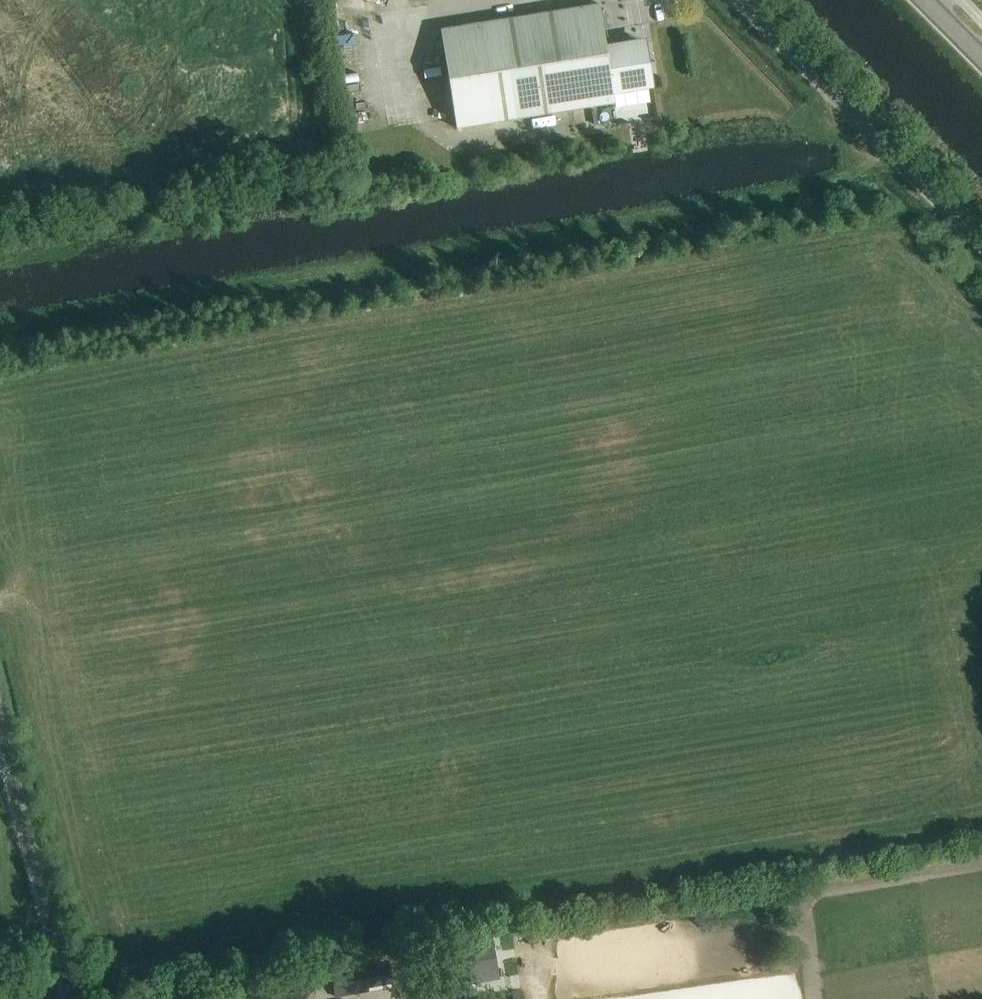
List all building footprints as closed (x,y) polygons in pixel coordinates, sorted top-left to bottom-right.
[(615,103),(612,89),(652,83),(645,43),(606,50),(603,30),(608,29),(604,10),(600,10),(599,4),(441,30),(457,128),(615,103)] [(447,988),(500,978),(492,935),(439,945),(447,988)] [(384,963),(364,966),(364,965),(331,971),(335,997),(368,991),(368,990),(387,987),(384,963)]
